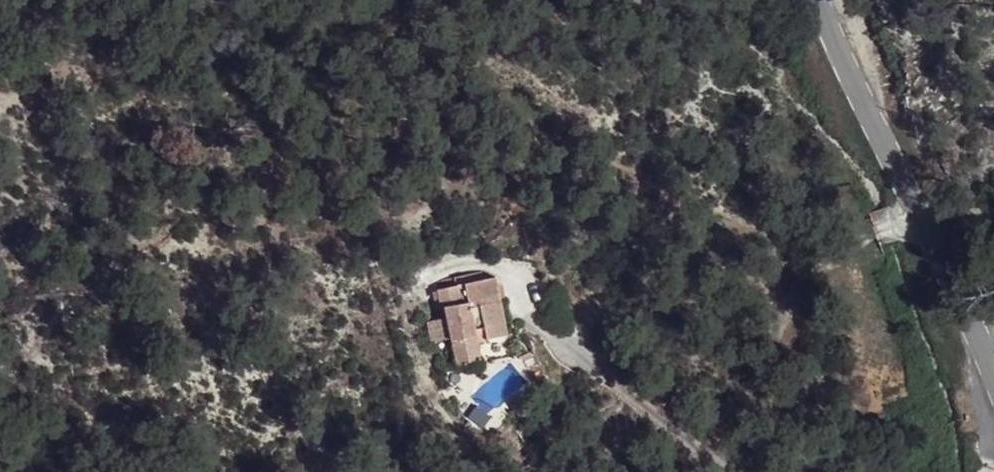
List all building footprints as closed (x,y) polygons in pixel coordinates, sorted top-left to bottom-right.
[(470,285),(474,306),(503,301),(499,280),(470,285)] [(470,285),(462,286),(464,304),(473,303),(470,285)] [(478,329),(487,328),(508,325),(503,301),(474,306),(473,303),(464,304),(462,286),(438,290),(442,309),(447,308),(458,364),(483,360),(478,329)] [(508,325),(487,328),(489,339),(510,334),(508,325)]
